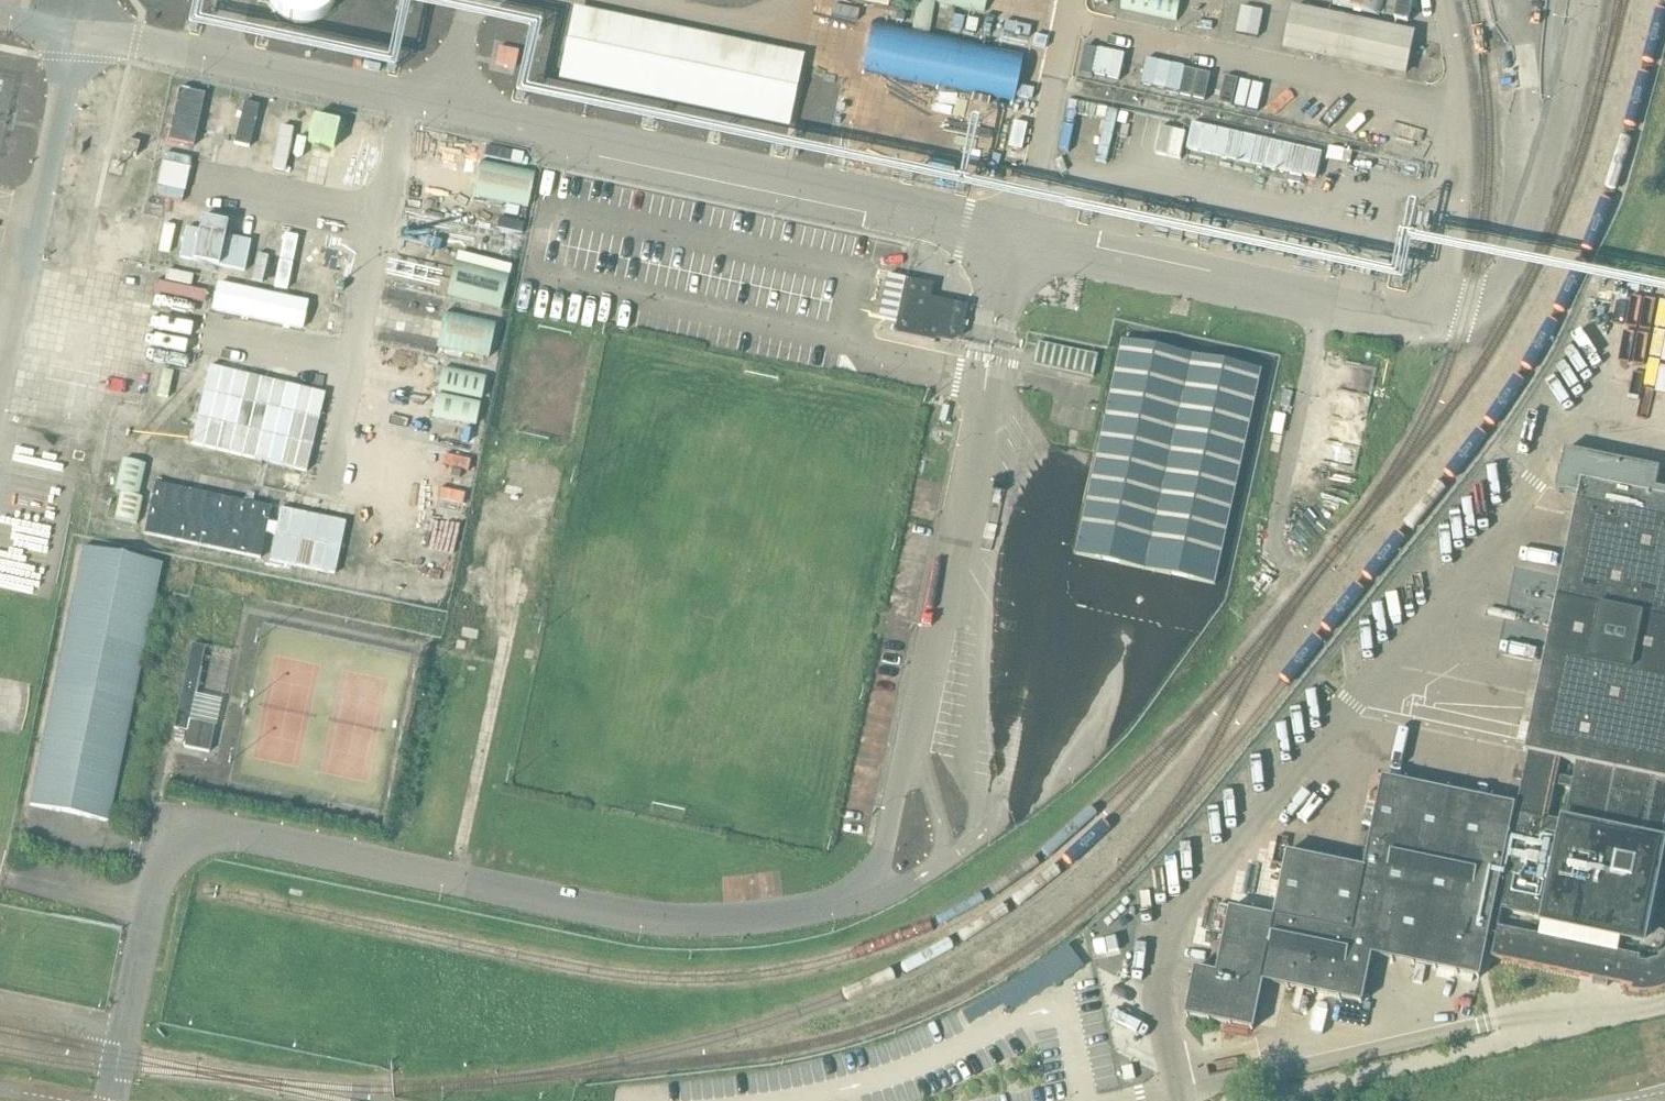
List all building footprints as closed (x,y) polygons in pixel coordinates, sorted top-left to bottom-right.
[(273,1),(275,3),(276,5),(279,9),(281,11),(285,14),(289,16),(294,18),(299,19),(304,20),(309,19),(314,18),(316,18),(321,16),(323,14),(327,11),(329,10),(331,8),(334,4),(336,0),(273,0),(273,1)] [(966,9),(968,0),(922,0),(966,9)] [(1177,21),(1182,0),(1123,0),(1122,9),(1177,21)] [(1333,4),(1381,16),(1384,0),(1334,0),(1333,4)] [(1414,0),(1400,0),(1396,19),(1408,22),(1414,0)] [(1415,34),(1293,8),(1285,47),(1407,73),(1415,34)] [(804,56),(579,9),(564,75),(790,122),(804,56)] [(1024,53),(926,32),(926,30),(913,27),(913,30),(873,21),(863,69),(927,82),(1014,101),(1024,53)] [(127,140),(123,153),(137,157),(140,143),(127,140)] [(484,157),(521,164),(523,151),(513,149),(512,152),(486,147),(484,157)] [(1351,163),(1373,167),(1376,154),(1354,150),(1351,163)] [(497,229),(522,234),(524,223),(499,218),(497,229)] [(493,234),(467,228),(465,238),(490,244),(493,234)] [(905,279),(894,334),(935,342),(935,340),(952,344),(961,338),(968,306),(930,298),(933,285),(905,279)] [(415,302),(448,308),(450,298),(417,291),(415,302)] [(1099,354),(1039,342),(1034,364),(1095,377),(1099,354)] [(1242,589),(1286,373),(1148,347),(1105,561),(1242,589)] [(1192,965),(1183,1011),(1250,1025),(1260,978),(1359,999),(1369,952),(1477,975),(1491,905),(1543,916),(1563,821),(1549,818),(1556,785),(1570,788),(1573,778),(1558,775),(1562,758),(1576,761),(1664,780),(1664,489),(1657,487),(1661,469),(1566,449),(1562,470),(1561,469),(1557,489),(1579,493),(1524,750),(1529,751),(1517,804),(1513,804),(1381,776),(1362,866),(1285,849),(1271,914),(1228,905),(1214,969),(1192,965)] [(530,498),(534,477),(523,474),(523,471),(510,468),(508,476),(507,476),(503,494),(518,497),(518,496),(530,498)] [(285,515),(153,486),(143,531),(275,560),(285,515)] [(483,497),(481,506),(491,508),(493,499),(483,497)] [(109,821),(163,564),(83,547),(30,804),(109,821)] [(192,644),(174,728),(188,731),(185,747),(211,752),(216,726),(218,726),(223,700),(195,694),(205,647),(192,644)] [(177,731),(175,740),(184,742),(186,732),(177,731)] [(1558,775),(1573,778),(1576,761),(1562,758),(1558,775)] [(1492,956),(1633,986),(1633,990),(1638,992),(1644,992),(1650,992),(1656,991),(1661,990),(1664,989),(1664,838),(1659,837),(1664,809),(1664,780),(1576,761),(1573,778),(1570,788),(1563,821),(1543,916),(1491,905),(1477,975),(1482,976),(1490,935),(1496,936),(1492,956)] [(1556,785),(1549,818),(1563,821),(1570,788),(1556,785)]
